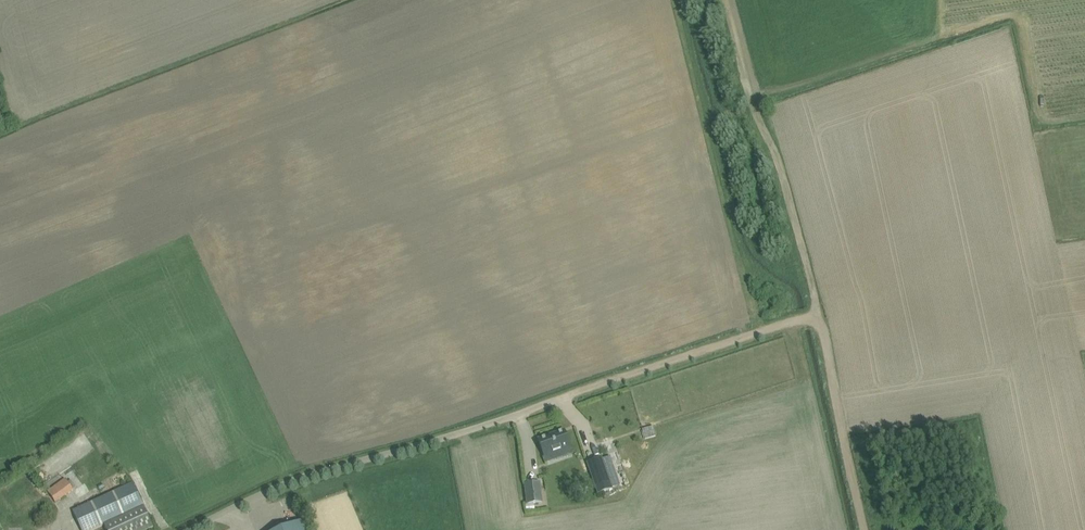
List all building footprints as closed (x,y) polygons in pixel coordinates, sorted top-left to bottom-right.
[(641,429),(643,439),(655,436),(652,426),(641,429)] [(572,453),(564,431),(539,440),(545,457),(562,451),(564,457),(572,453)] [(612,489),(601,458),(588,463),(598,494),(612,489)] [(48,492),(55,503),(73,490),(65,479),(48,492)] [(542,502),(540,483),(525,485),(528,504),(542,502)] [(139,497),(133,484),(73,512),(81,529),(93,529),(144,506),(139,497)] [(106,529),(149,529),(154,528),(144,507),(104,526),(106,529)] [(304,520),(280,529),(308,529),(304,520)]
